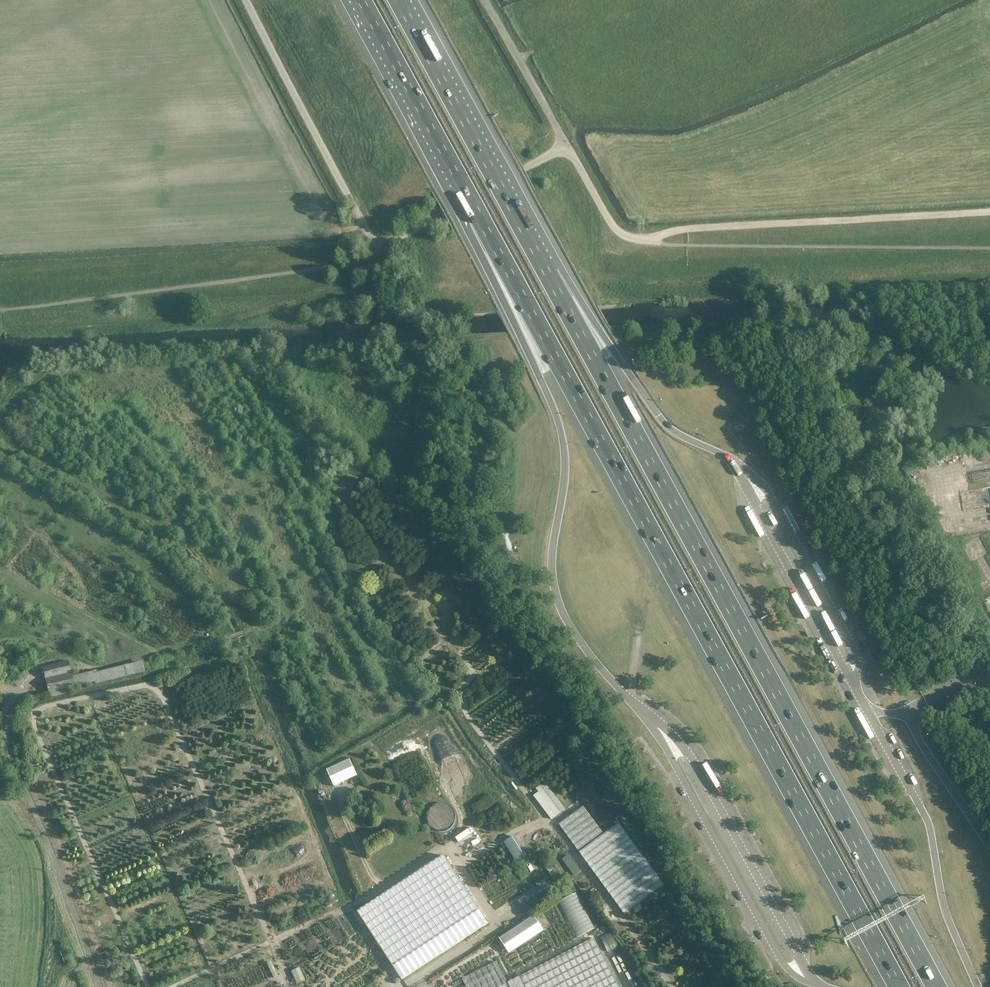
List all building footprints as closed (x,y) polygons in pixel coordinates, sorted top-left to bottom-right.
[(262,616),(266,623),(275,617),(270,610),(262,616)] [(68,661),(42,667),(47,689),(48,693),(68,688),(94,682),(95,684),(135,674),(144,672),(141,661),(132,663),(93,673),(93,671),(75,675),(73,671),(71,671),(68,661)] [(13,669),(18,678),(25,674),(19,665),(13,669)] [(357,776),(349,760),(325,771),(333,787),(357,776)] [(593,801),(603,793),(583,766),(573,774),(593,801)] [(474,774),(467,779),(470,784),(478,780),(474,774)] [(565,808),(547,786),(545,782),(535,790),(538,793),(534,796),(552,819),(565,808)] [(493,798),(497,803),(502,799),(499,794),(493,798)] [(328,818),(337,813),(334,806),(330,808),(326,809),(328,813),(326,814),(328,818)] [(559,825),(578,852),(603,834),(583,807),(559,825)] [(579,853),(625,916),(665,887),(619,824),(579,853)] [(514,836),(504,842),(516,862),(527,856),(514,836)] [(536,845),(526,850),(528,855),(539,850),(536,845)] [(444,854),(357,910),(402,978),(489,922),(444,854)] [(581,872),(568,855),(562,860),(574,877),(581,872)] [(529,857),(523,860),(526,866),(530,873),(536,870),(532,862),(529,857)] [(555,882),(560,879),(549,863),(548,864),(546,861),(541,864),(543,867),(544,867),(553,880),(554,880),(555,882)] [(487,874),(491,881),(499,876),(496,870),(487,874)] [(574,887),(559,897),(580,926),(595,915),(574,887)] [(534,917),(499,940),(509,955),(544,932),(534,917)] [(594,938),(562,955),(507,983),(497,961),(462,979),(466,986),(619,986),(594,938)] [(278,976),(271,961),(267,963),(274,978),(278,976)] [(297,968),(289,971),(295,984),(303,980),(297,968)]
